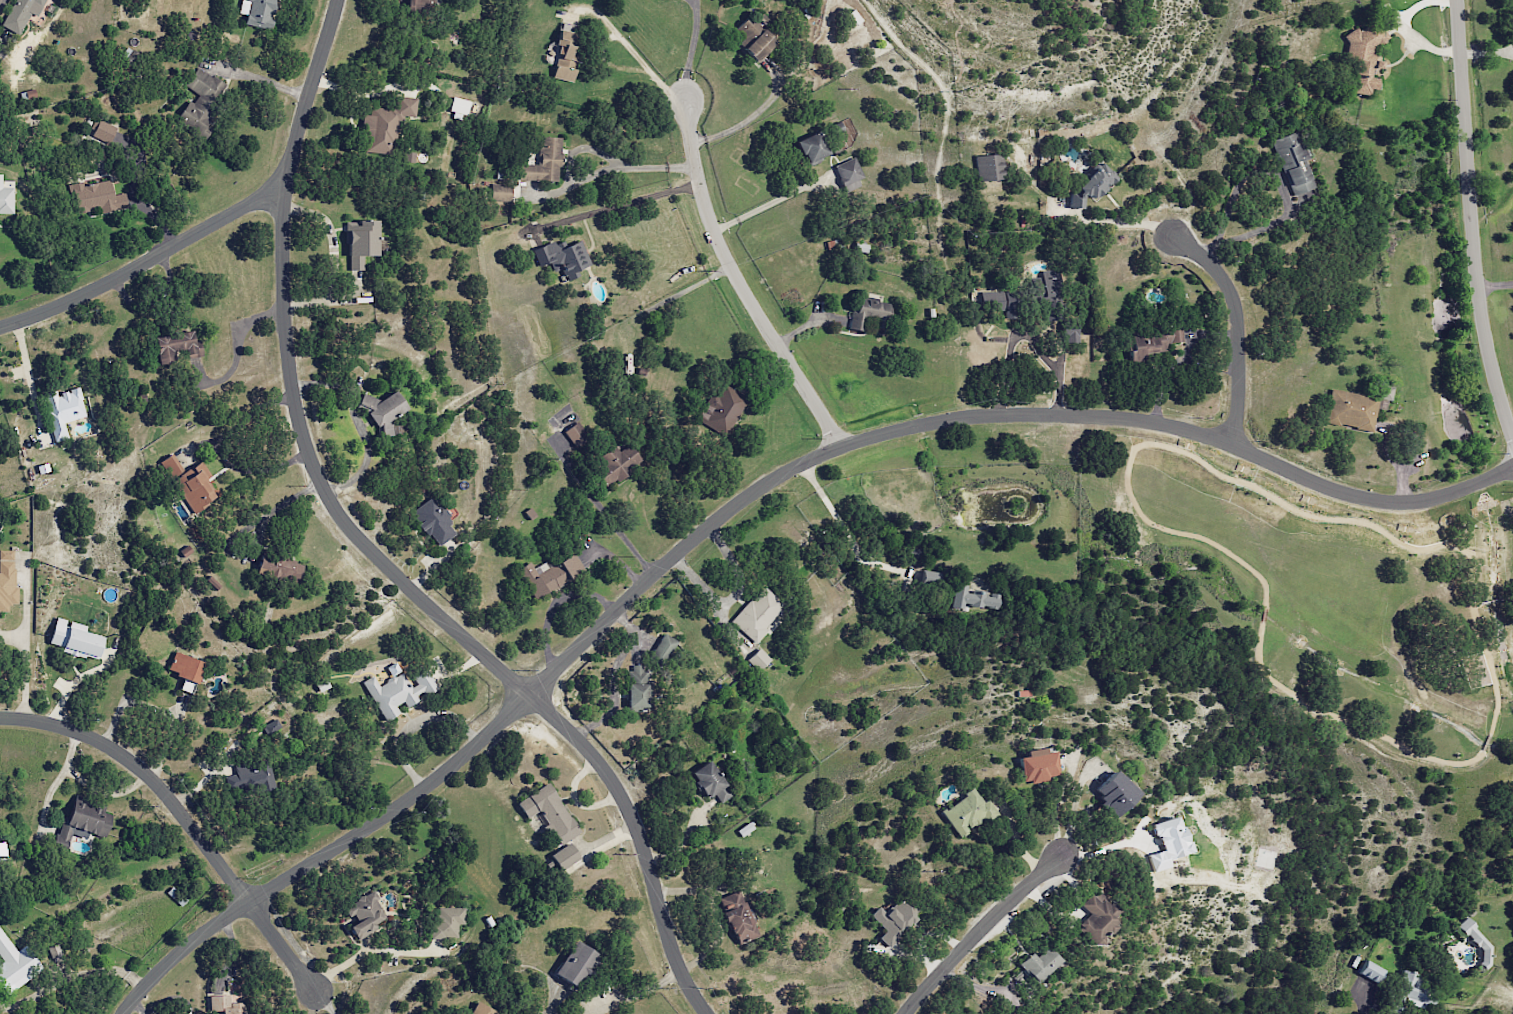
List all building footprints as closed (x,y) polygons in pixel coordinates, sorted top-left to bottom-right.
[(36,16),(44,0),(13,0),(0,26),(18,34),(29,13),(36,16)] [(266,30),(270,12),(273,0),(241,0),(237,13),(245,15),(243,24),(266,30)] [(401,8),(421,10),(422,0),(402,0),(401,8)] [(752,18),(747,13),(731,28),(742,40),(736,46),(751,61),(771,41),(750,19),(752,18)] [(571,81),(577,25),(558,23),(551,78),(571,81)] [(202,134),(227,84),(194,68),(184,87),(193,92),(178,122),(202,134)] [(361,151),(391,155),(396,116),(411,118),(413,98),(393,96),(392,109),(369,106),(367,116),(365,115),(361,151)] [(469,101),(454,97),(448,117),(463,121),(469,101)] [(115,126),(94,119),(88,136),(110,143),(115,126)] [(829,159),(822,135),(795,144),(803,167),(829,159)] [(518,164),(517,180),(558,181),(560,137),(538,137),(538,165),(518,164)] [(863,183),(854,160),(835,168),(844,191),(863,183)] [(1095,202),(1116,180),(1101,165),(1076,192),(1084,200),(1088,195),(1095,202)] [(127,208),(124,193),(111,195),(109,180),(83,185),(82,181),(70,183),(75,212),(98,207),(100,213),(127,208)] [(511,203),(510,180),(491,181),(491,203),(511,203)] [(12,188),(0,188),(0,215),(12,215),(12,188)] [(375,256),(374,220),(354,220),(354,225),(344,226),(345,270),(363,270),(363,256),(375,256)] [(577,239),(563,245),(561,239),(531,250),(536,266),(547,262),(551,273),(558,270),(561,278),(588,269),(577,239)] [(149,335),(153,364),(169,362),(168,352),(181,350),(182,359),(201,357),(200,347),(190,348),(188,330),(149,335)] [(1127,360),(1144,359),(1144,353),(1165,352),(1165,342),(1182,341),(1181,331),(1129,334),(1130,340),(1126,340),(1127,360)] [(1377,397),(1330,389),(1324,422),(1371,430),(1377,398),(1389,400),(1391,386),(1379,384),(1377,397)] [(86,417),(78,387),(55,393),(54,391),(42,395),(54,441),(67,438),(63,423),(86,417)] [(372,401),(366,391),(356,397),(364,411),(363,412),(380,439),(396,429),(389,417),(402,409),(390,390),(372,401)] [(199,460),(181,470),(178,465),(172,468),(165,456),(158,459),(186,511),(211,497),(201,481),(209,477),(199,460)] [(40,479),(50,477),(46,462),(36,465),(40,479)] [(446,502),(415,507),(419,533),(429,532),(432,545),(452,542),(446,502)] [(7,612),(7,604),(17,604),(17,588),(12,588),(13,550),(0,550),(0,612),(7,612)] [(532,573),(530,568),(522,571),(533,599),(587,578),(579,555),(532,573)] [(249,575),(298,583),(300,566),(278,563),(278,562),(252,557),(249,575)] [(998,595),(982,593),(982,592),(964,590),(964,585),(952,583),(949,607),(961,609),(962,605),(996,609),(998,595)] [(58,650),(94,661),(101,637),(63,625),(64,620),(53,616),(45,642),(59,647),(58,650)] [(167,678),(201,684),(204,661),(171,656),(167,678)] [(377,716),(403,704),(406,710),(420,704),(418,700),(434,692),(425,673),(413,679),(417,687),(410,690),(403,676),(378,688),(374,680),(363,685),(377,716)] [(629,687),(629,711),(650,711),(649,687),(629,687)] [(1022,783),(1056,779),(1053,751),(1043,752),(1043,748),(1024,750),(1025,756),(1019,757),(1022,783)] [(728,798),(714,763),(692,772),(702,795),(713,791),(717,802),(728,798)] [(1093,790),(1102,798),(1097,803),(1113,818),(1136,792),(1112,770),(1093,790)] [(516,803),(526,819),(538,811),(560,845),(579,833),(541,774),(526,784),(531,793),(516,803)] [(994,813),(974,786),(940,812),(960,838),(994,813)] [(111,811),(75,802),(67,833),(86,838),(87,833),(105,837),(111,811)] [(1152,872),(1169,867),(1166,859),(1187,853),(1176,816),(1151,823),(1159,851),(1147,854),(1152,872)] [(549,854),(560,870),(579,858),(568,842),(549,854)] [(1078,904),(1088,914),(1074,926),(1093,947),(1116,926),(1110,918),(1116,912),(1094,888),(1078,904)] [(356,940),(376,929),(373,924),(381,919),(374,907),(379,904),(372,890),(342,907),(348,917),(352,915),(355,921),(348,925),(356,940)] [(717,898),(734,944),(757,936),(740,890),(717,898)] [(878,937),(888,947),(917,919),(898,899),(884,913),(877,906),(868,915),(884,931),(878,937)] [(457,938),(457,924),(463,924),(463,908),(433,907),(433,938),(457,938)] [(1484,958),(1479,963),(1484,968),(1493,961),(1485,953),(1491,947),(1464,918),(1455,926),(1484,958)] [(0,930),(0,960),(5,968),(0,972),(0,982),(9,995),(43,971),(27,948),(17,955),(0,930)] [(553,973),(578,989),(599,955),(574,940),(553,973)] [(1035,957),(1030,952),(1017,964),(1035,983),(1059,961),(1046,947),(1035,957)] [(1377,983),(1384,969),(1364,960),(1357,973),(1377,983)] [(1433,1006),(1438,989),(1422,984),(1424,976),(1402,969),(1393,999),(1423,1008),(1424,1004),(1433,1006)] [(244,1002),(229,1002),(229,995),(206,995),(206,1011),(217,1010),(217,1013),(244,1013),(244,1002)] [(495,1010),(475,1002),(470,1013),(494,1013),(495,1010)]
